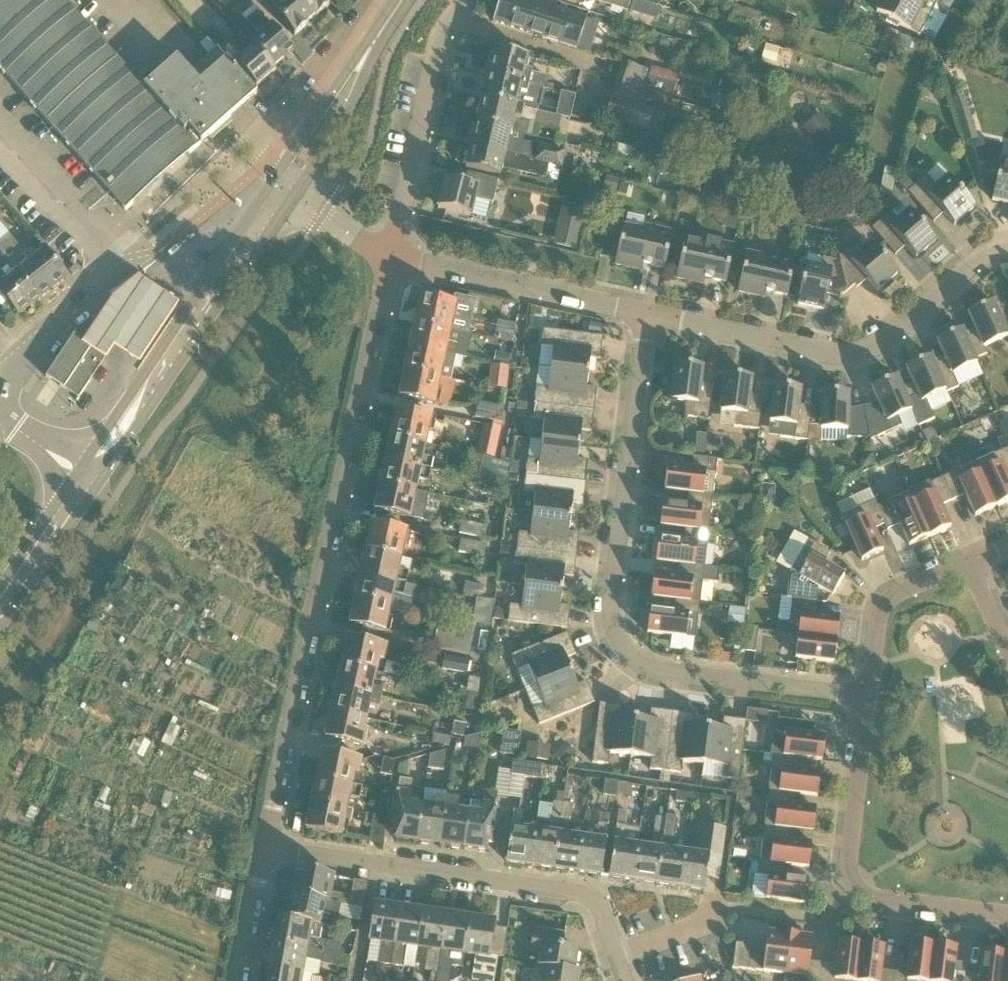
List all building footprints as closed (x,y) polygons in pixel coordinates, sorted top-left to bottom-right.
[(143,87),(67,0),(0,0),(0,69),(73,152),(126,211),(133,205),(129,200),(130,200),(129,199),(185,149),(186,150),(190,154),(202,144),(188,128),(184,132),(167,113),(166,114),(142,88),(143,87)] [(312,21),(295,0),(276,0),(279,4),(272,8),(295,37),(312,21)] [(312,21),(330,6),(325,0),(295,0),(312,21)] [(559,2),(551,0),(535,0),(534,3),(524,0),(501,0),(493,22),(577,49),(578,47),(588,50),(597,26),(586,22),(586,20),(570,15),(555,11),(559,2)] [(627,12),(629,8),(631,0),(588,0),(627,12)] [(633,12),(644,16),(649,2),(643,0),(637,0),(633,12)] [(930,0),(910,0),(909,3),(904,0),(880,0),(877,7),(879,8),(877,13),(887,18),(886,21),(898,27),(899,25),(920,36),(937,4),(930,0)] [(753,11),(735,7),(731,22),(757,30),(762,15),(753,12),(753,11)] [(286,58),(293,52),(259,12),(247,22),(262,39),(254,45),(274,68),(286,58)] [(254,45),(253,47),(241,33),(231,42),(219,52),(232,67),(236,64),(257,88),(276,71),(273,68),(274,68),(254,45)] [(230,118),(249,102),(257,95),(232,67),(219,52),(217,50),(209,57),(190,74),(176,58),(143,87),(142,88),(166,114),(167,113),(184,132),(188,128),(202,144),(230,118)] [(488,76),(543,89),(546,78),(525,72),(529,58),(495,50),(488,76)] [(652,68),(650,72),(623,63),(617,83),(643,91),(672,99),(679,75),(652,68)] [(538,113),(543,89),(488,76),(483,100),(538,113)] [(724,77),(720,91),(732,95),(736,81),(724,77)] [(672,99),(643,91),(617,83),(611,100),(637,108),(653,113),(667,117),(672,99)] [(535,125),(538,113),(483,100),(480,110),(475,115),(477,121),(476,124),(525,136),(528,123),(535,125)] [(653,113),(637,108),(611,100),(606,118),(624,123),(640,128),(640,129),(647,132),(653,113)] [(955,112),(964,143),(978,139),(969,108),(955,112)] [(825,158),(844,144),(822,113),(803,127),(825,158)] [(636,140),(640,129),(640,128),(624,123),(621,135),(636,140)] [(523,143),(525,136),(476,124),(471,147),(548,166),(549,165),(561,169),(565,154),(549,149),(523,143)] [(545,180),(548,166),(471,147),(466,169),(500,177),(502,170),(530,176),(545,180)] [(1001,161),(992,201),(1007,204),(1007,163),(1001,161)] [(457,172),(454,182),(445,180),(438,209),(470,217),(474,201),(492,205),(498,181),(457,172)] [(937,187),(930,179),(927,176),(915,187),(906,177),(900,182),(911,196),(931,219),(941,211),(954,226),(975,208),(948,178),(937,187)] [(612,211),(619,181),(606,177),(603,190),(605,191),(601,208),(612,211)] [(564,201),(554,243),(576,248),(586,207),(564,201)] [(891,212),(879,223),(872,216),(866,221),(872,229),(893,252),(903,244),(916,259),(936,241),(910,211),(899,221),(891,212)] [(37,255),(31,247),(24,253),(0,224),(0,254),(2,256),(1,257),(15,274),(16,273),(38,299),(65,277),(66,277),(67,276),(45,248),(37,255)] [(643,265),(651,266),(651,267),(664,270),(672,233),(646,227),(645,231),(624,227),(616,265),(642,271),(643,265)] [(705,278),(712,280),(726,283),(734,246),(707,240),(706,245),(686,240),(677,279),(703,284),(705,278)] [(864,277),(867,280),(877,292),(898,274),(871,244),(860,254),(853,246),(839,258),(841,262),(840,262),(841,262),(849,291),(864,277)] [(766,292),(774,293),(774,294),(787,297),(795,259),(769,254),(768,258),(747,254),(739,292),(765,298),(766,292)] [(1,257),(0,258),(0,290),(19,314),(38,299),(16,273),(15,274),(1,257)] [(844,295),(849,291),(841,262),(840,262),(823,258),(821,269),(806,266),(798,305),(824,311),(828,291),(844,295)] [(470,320),(458,317),(460,306),(421,297),(415,323),(472,336),(467,335),(470,320)] [(976,360),(987,355),(984,347),(1007,337),(1007,336),(993,304),(987,307),(983,305),(977,308),(975,312),(969,315),(975,329),(964,334),(976,360)] [(511,342),(513,343),(516,325),(498,321),(495,338),(493,338),(492,340),(511,343),(511,342)] [(467,359),(472,336),(415,323),(415,324),(414,324),(411,330),(412,338),(410,347),(467,359)] [(601,325),(591,324),(590,333),(600,335),(601,325)] [(539,367),(589,373),(590,358),(601,360),(603,337),(544,330),(542,346),(539,367)] [(959,387),(959,386),(954,375),(978,364),(976,360),(964,334),(962,331),(956,334),(952,332),(946,335),(944,339),(938,342),(944,357),(933,362),(946,391),(947,393),(959,387)] [(92,347),(84,341),(74,335),(46,377),(64,389),(79,398),(107,357),(92,347)] [(467,360),(467,359),(410,347),(408,356),(403,362),(405,369),(405,370),(451,381),(453,369),(461,370),(463,359),(467,360)] [(946,391),(933,362),(931,358),(925,361),(921,360),(914,363),(913,366),(907,369),(913,384),(902,389),(912,411),(919,427),(935,419),(927,400),(946,391)] [(490,385),(508,388),(511,366),(493,363),(490,385)] [(679,365),(676,365),(672,401),(687,402),(685,417),(710,420),(714,386),(701,384),(703,368),(692,367),(690,364),(682,363),(679,365)] [(587,387),(589,373),(539,367),(535,403),(594,410),(597,389),(587,387)] [(451,381),(405,370),(400,397),(439,405),(439,404),(449,407),(455,381),(451,381)] [(728,376),(725,376),(721,411),(736,413),(734,427),(759,430),(763,396),(750,395),(752,379),(741,378),(739,375),(731,374),(728,376)] [(912,411),(902,389),(897,378),(890,381),(887,380),(880,383),(879,386),(872,389),(879,404),(864,407),(871,438),(871,440),(903,426),(899,417),(912,411)] [(768,436),(795,439),(808,441),(812,407),(799,406),(801,390),(790,388),(788,385),(780,385),(778,387),(774,386),(768,436)] [(871,438),(864,407),(849,410),(849,394),(838,394),(835,391),(828,391),(825,393),(822,393),(821,441),(848,442),(848,438),(871,438)] [(505,408),(479,403),(476,418),(502,423),(505,408)] [(592,432),(594,410),(535,403),(533,419),(545,420),(542,441),(579,445),(581,431),(592,432)] [(391,437),(426,445),(428,433),(433,434),(436,419),(397,410),(391,437)] [(423,456),(426,445),(391,437),(386,444),(387,451),(389,451),(386,461),(431,471),(434,459),(423,456)] [(997,440),(1002,451),(1007,449),(1007,446),(1004,437),(997,440)] [(542,441),(530,440),(526,476),(585,483),(588,461),(577,460),(579,445),(542,441)] [(498,445),(480,441),(476,455),(495,459),(498,445)] [(1002,451),(976,463),(996,508),(1007,502),(1007,480),(1007,477),(1007,476),(1007,449),(1002,451)] [(861,470),(874,467),(871,454),(865,455),(860,462),(861,470)] [(713,496),(716,474),(718,460),(692,457),(691,470),(667,467),(665,490),(688,493),(704,495),(704,494),(713,496)] [(429,482),(431,471),(386,461),(384,469),(379,476),(380,483),(381,484),(381,485),(415,492),(418,479),(429,482)] [(510,472),(519,473),(519,468),(517,464),(511,463),(510,472)] [(975,517),(996,508),(976,463),(943,478),(954,501),(966,495),(975,517)] [(762,467),(752,467),(751,476),(761,477),(762,467)] [(509,475),(508,485),(517,486),(518,476),(509,475)] [(583,505),(585,483),(526,476),(524,491),(536,493),(533,514),(571,518),(573,504),(583,505)] [(941,506),(954,501),(943,478),(930,483),(934,492),(915,501),(914,501),(930,537),(951,528),(941,506)] [(428,495),(415,492),(381,485),(375,510),(423,521),(428,495)] [(886,503),(877,507),(885,525),(888,530),(900,525),(910,546),(930,537),(914,501),(915,501),(911,492),(886,503)] [(713,496),(704,494),(704,495),(688,493),(687,506),(663,503),(660,526),(684,529),(684,528),(709,531),(713,496)] [(882,494),(874,498),(875,502),(877,507),(886,503),(882,494)] [(485,523),(488,505),(471,502),(467,522),(461,521),(460,533),(484,539),(488,523),(485,523)] [(873,530),(885,525),(877,507),(875,502),(842,516),(845,523),(850,534),(862,561),(883,552),(873,530)] [(569,533),(571,518),(533,514),(531,534),(519,533),(517,548),(577,556),(579,534),(569,533)] [(845,523),(835,528),(840,539),(850,534),(845,523)] [(366,551),(401,559),(403,546),(408,547),(411,532),(372,524),(366,551)] [(705,567),(707,545),(709,531),(684,528),(684,529),(682,542),(659,539),(656,562),(679,565),(679,564),(695,566),(705,567)] [(486,545),(461,540),(459,552),(484,557),(486,545)] [(817,602),(819,588),(833,596),(845,576),(824,564),(831,553),(809,541),(790,571),(787,598),(793,599),(817,602)] [(510,548),(500,547),(499,559),(509,560),(510,548)] [(574,578),(577,556),(517,548),(515,564),(527,566),(525,586),(562,591),(564,576),(574,578)] [(401,559),(366,551),(365,551),(362,557),(362,565),(363,565),(361,574),(406,585),(409,572),(398,569),(401,559)] [(705,567),(695,566),(679,564),(679,565),(678,577),(654,574),(652,598),(675,600),(700,602),(705,567)] [(404,595),(406,585),(361,574),(359,583),(358,583),(355,589),(355,597),(356,597),(356,599),(390,607),(393,593),(404,595)] [(484,586),(465,582),(462,596),(481,600),(484,586)] [(560,605),(562,591),(525,586),(522,607),(510,605),(508,622),(568,629),(571,607),(560,605)] [(388,616),(390,607),(356,599),(351,624),(390,632),(393,617),(388,616)] [(798,636),(837,640),(840,618),(816,615),(818,602),(817,602),(793,599),(790,623),(800,625),(798,636)] [(698,616),(700,602),(675,600),(673,613),(650,610),(647,633),(686,638),(689,615),(698,616)] [(438,628),(434,648),(469,656),(476,623),(467,621),(464,633),(438,628)] [(526,690),(572,672),(566,659),(576,655),(567,634),(512,656),(518,671),(526,690)] [(834,663),(837,640),(798,636),(795,658),(834,663)] [(341,665),(376,673),(379,661),(384,662),(386,646),(348,638),(342,665),(341,665)] [(470,661),(447,656),(444,669),(467,674),(470,661)] [(374,684),(376,673),(341,665),(337,671),(338,678),(339,678),(337,688),(382,699),(384,687),(374,684)] [(526,690),(534,710),(533,710),(539,725),(595,703),(587,682),(577,686),(572,672),(526,690)] [(469,678),(466,693),(478,695),(481,681),(469,678)] [(380,709),(382,699),(337,688),(335,697),(334,697),(330,703),(331,711),(332,711),(367,719),(369,707),(380,709)] [(461,709),(475,711),(478,695),(466,693),(464,693),(461,709)] [(631,756),(635,718),(621,716),(622,706),(600,703),(593,763),(609,765),(610,753),(631,756)] [(666,772),(673,712),(651,710),(650,720),(635,718),(631,756),(652,758),(650,770),(666,772)] [(748,710),(748,719),(767,719),(767,710),(748,710)] [(365,730),(367,719),(332,711),(326,738),(365,746),(369,731),(365,730)] [(704,764),(708,727),(694,725),(695,715),(673,712),(666,772),(682,774),(683,762),(704,764)] [(746,721),(724,718),(723,729),(708,727),(704,764),(724,767),(723,779),(739,781),(746,721)] [(803,722),(779,719),(778,719),(776,732),(774,732),(771,754),(774,754),(783,756),(783,755),(799,757),(799,758),(822,761),(825,738),(802,735),(803,722)] [(464,738),(467,725),(455,722),(452,735),(464,738)] [(517,733),(504,731),(501,754),(514,756),(517,733)] [(469,740),(455,743),(454,753),(463,754),(461,764),(474,767),(475,756),(476,756),(478,741),(469,740)] [(548,762),(551,747),(527,743),(525,757),(548,762)] [(562,766),(576,753),(566,743),(553,755),(562,766)] [(363,774),(359,773),(362,761),(323,752),(317,777),(352,784),(361,787),(363,774)] [(428,768),(444,770),(446,752),(430,755),(428,768)] [(797,771),(799,758),(799,757),(783,755),(783,756),(774,754),(769,790),(794,793),(794,794),(818,797),(821,774),(797,771)] [(380,774),(392,776),(394,761),(384,759),(380,774)] [(412,761),(398,765),(397,776),(409,777),(412,761)] [(512,772),(509,797),(521,799),(525,777),(543,779),(545,766),(513,761),(512,772)] [(468,812),(463,848),(486,851),(487,844),(493,845),(498,805),(496,805),(497,796),(509,797),(512,772),(498,770),(496,793),(486,791),(484,804),(483,804),(481,814),(468,812)] [(574,805),(570,805),(574,777),(567,776),(563,803),(564,803),(554,869),(577,872),(583,827),(571,825),(574,805)] [(360,787),(361,787),(352,784),(317,777),(315,788),(314,788),(311,794),(311,801),(347,808),(349,798),(360,800),(362,788),(360,787)] [(391,831),(396,832),(395,838),(416,841),(420,806),(410,804),(412,794),(411,793),(412,781),(400,779),(399,791),(397,791),(391,831)] [(618,782),(605,780),(603,795),(616,797),(616,794),(618,782)] [(616,794),(630,796),(632,784),(618,782),(616,794)] [(446,798),(447,793),(425,790),(423,806),(420,806),(416,841),(421,842),(422,844),(428,845),(430,843),(439,844),(446,798)] [(793,806),(794,794),(794,793),(769,790),(765,826),(790,829),(813,832),(816,809),(793,806)] [(692,805),(693,794),(677,792),(675,802),(692,805)] [(459,800),(446,798),(439,844),(440,845),(439,848),(441,848),(442,845),(452,846),(453,849),(459,849),(460,847),(463,848),(468,812),(458,811),(459,800)] [(347,809),(347,808),(311,801),(312,802),(306,829),(346,837),(349,822),(350,823),(353,810),(347,809)] [(563,803),(563,804),(554,802),(551,822),(537,820),(536,830),(535,830),(530,865),(554,869),(564,803),(563,803)] [(373,816),(386,820),(388,808),(378,807),(377,816),(373,815),(373,816)] [(530,865),(535,830),(522,828),(524,812),(514,810),(507,862),(530,865)] [(609,877),(631,880),(633,880),(638,845),(639,845),(642,819),(627,816),(628,813),(619,811),(617,825),(609,877)] [(608,824),(600,823),(599,828),(589,827),(590,813),(587,812),(584,827),(583,827),(577,872),(602,876),(609,824),(608,824)] [(601,814),(600,823),(608,824),(610,815),(601,814)] [(383,845),(386,820),(373,816),(370,843),(383,845)] [(672,850),(675,834),(677,820),(675,818),(667,816),(666,819),(664,833),(656,884),(680,888),(685,852),(672,850)] [(633,880),(656,884),(664,833),(666,819),(656,818),(652,847),(639,845),(638,845),(633,880)] [(680,888),(682,888),(705,891),(710,857),(722,859),(726,829),(704,826),(699,854),(685,852),(680,888)] [(788,842),(790,829),(765,826),(761,861),(786,865),(809,868),(812,845),(788,842)] [(784,878),(786,865),(761,861),(759,875),(769,876),(766,899),(805,904),(807,881),(784,878)] [(332,893),(335,877),(302,870),(297,874),(292,895),(329,902),(337,904),(341,905),(349,906),(362,910),(368,884),(354,881),(351,897),(338,895),(332,893)] [(338,918),(341,905),(337,904),(329,902),(292,895),(287,918),(320,924),(321,924),(323,915),(331,917),(338,918)] [(393,965),(401,909),(375,905),(370,940),(381,942),(378,963),(393,965)] [(418,947),(423,912),(401,909),(393,965),(403,967),(407,945),(418,947)] [(448,916),(423,912),(418,947),(429,949),(426,970),(432,971),(431,978),(423,976),(422,980),(438,980),(448,916)] [(470,919),(448,916),(438,980),(450,980),(450,974),(454,953),(465,954),(470,919)] [(287,918),(280,917),(276,942),(337,954),(339,945),(319,941),(323,925),(321,924),(320,924),(287,918)] [(495,980),(498,958),(489,957),(494,923),(470,919),(465,954),(476,956),(472,977),(472,980),(494,980),(495,980)] [(539,967),(545,968),(545,967),(574,972),(574,971),(578,950),(563,947),(565,933),(534,928),(530,951),(541,953),(539,967)] [(785,975),(790,936),(768,933),(765,957),(751,955),(753,945),(736,943),(733,968),(785,975)] [(823,964),(810,962),(813,939),(790,936),(785,975),(784,980),(821,980),(823,964)] [(303,972),(305,960),(321,963),(335,967),(337,954),(276,942),(272,966),(303,972)] [(862,945),(839,942),(836,965),(823,964),(821,980),(857,980),(862,945)] [(934,945),(912,943),(908,974),(894,972),(893,980),(929,980),(934,945)] [(894,972),(881,971),(884,947),(862,945),(857,980),(893,980),(894,972)] [(967,973),(954,971),(957,948),(934,945),(929,980),(966,980),(967,973)] [(1006,954),(983,951),(980,975),(967,973),(966,980),(1002,980),(1006,954)] [(312,975),(312,974),(303,972),(272,966),(269,980),(311,980),(312,975)] [(375,980),(383,980),(388,980),(390,968),(377,966),(375,980)] [(574,971),(574,972),(545,967),(545,968),(542,980),(579,980),(580,972),(574,971)]
